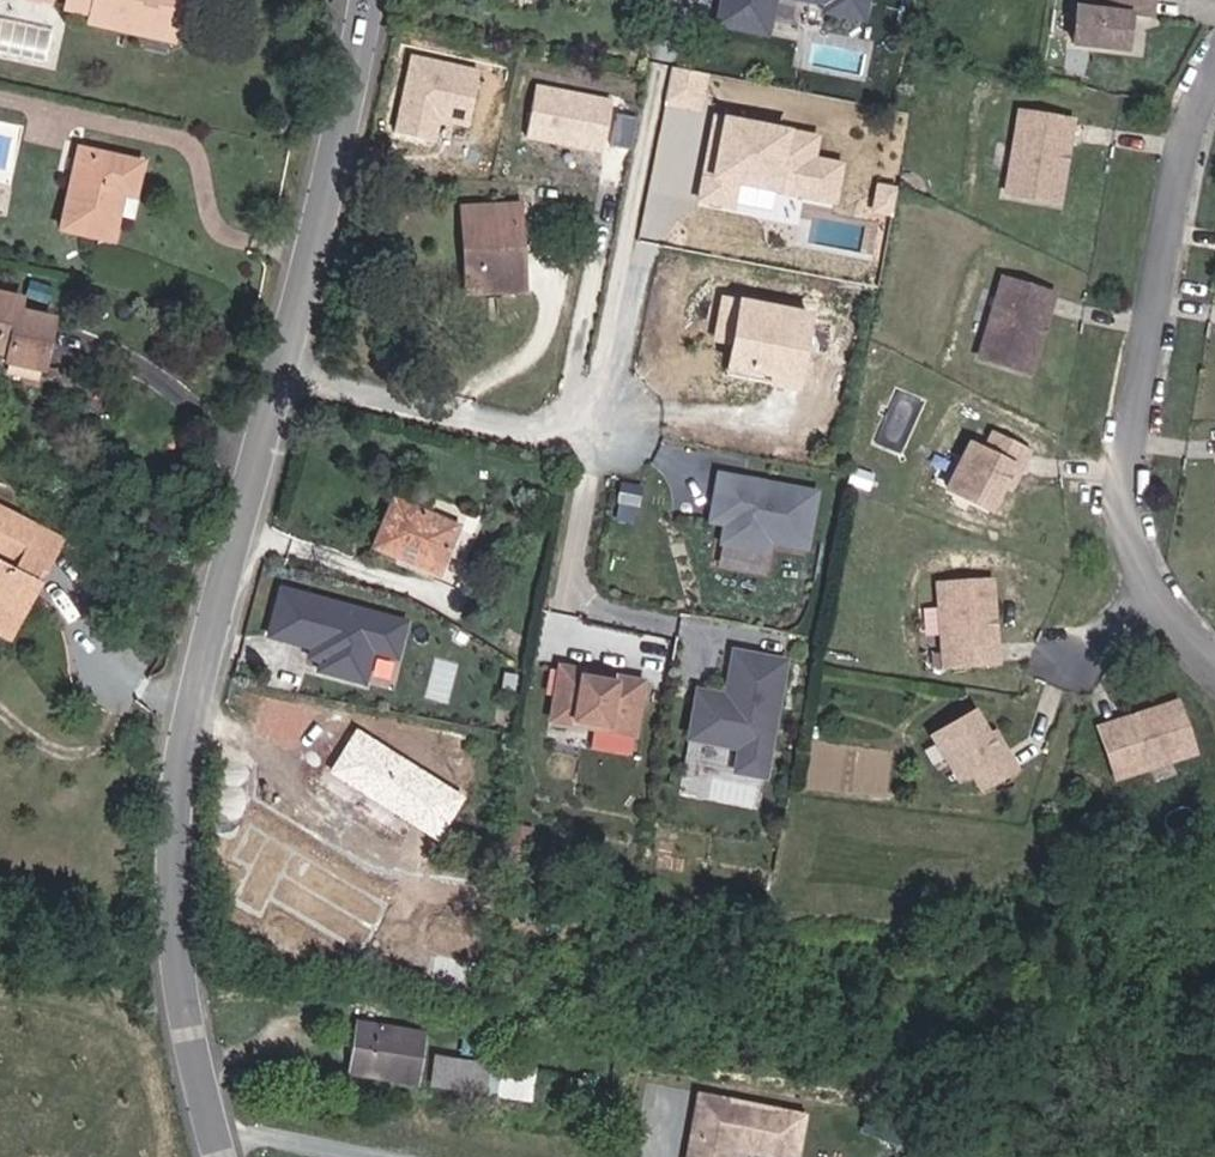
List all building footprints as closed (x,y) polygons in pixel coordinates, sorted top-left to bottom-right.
[(58,3),(84,10),(80,22),(132,38),(135,27),(160,36),(165,31),(168,18),(191,6),(192,0),(59,0),(58,3)] [(717,11),(775,22),(779,0),(719,0),(717,11)] [(824,6),(821,18),(871,28),(877,0),(792,0),(824,6)] [(1099,16),(1075,13),(1071,47),(1123,53),(1127,20),(1149,22),(1151,2),(1157,3),(1157,0),(1101,0),(1099,16)] [(482,68),(410,52),(392,137),(438,146),(442,127),(468,132),(482,68)] [(708,110),(714,72),(674,65),(667,104),(708,110)] [(615,100),(538,84),(526,136),(604,153),(615,100)] [(823,133),(717,111),(699,199),(794,218),(798,200),(833,207),(842,161),(818,156),(823,133)] [(1058,207),(1065,168),(1055,167),(1062,124),(1023,117),(1020,136),(1017,135),(1006,198),(1058,207)] [(1073,125),(1062,124),(1055,167),(1065,168),(1073,125)] [(141,165),(78,154),(58,236),(109,245),(120,196),(133,200),(141,165)] [(516,214),(463,219),(469,298),(522,295),(516,214)] [(1034,379),(1045,341),(1035,338),(1048,296),(1010,286),(1005,303),(1001,302),(983,364),(1034,379)] [(4,353),(3,360),(34,367),(44,319),(12,312),(14,298),(0,295),(0,352),(4,353)] [(815,314),(725,295),(715,342),(732,346),(726,375),(799,390),(815,314)] [(1058,299),(1048,296),(1035,338),(1045,341),(1058,299)] [(995,514),(1008,489),(1017,471),(1023,475),(1033,457),(998,438),(989,455),(976,447),(953,493),(995,514)] [(1014,492),(1023,475),(1017,471),(1008,489),(1014,492)] [(822,493),(716,473),(707,525),(723,528),(720,547),(772,557),(774,546),(811,553),(822,493)] [(22,552),(14,569),(7,566),(0,581),(0,629),(29,642),(54,584),(48,582),(54,570),(59,572),(75,537),(0,505),(0,543),(22,552)] [(393,506),(373,550),(434,578),(455,535),(393,506)] [(22,552),(0,543),(0,563),(7,566),(14,569),(22,552)] [(997,623),(995,583),(942,585),(945,648),(949,648),(950,669),(988,667),(986,622),(997,623)] [(412,622),(282,590),(270,641),(311,651),(308,663),(318,666),(316,674),(370,687),(376,660),(402,666),(412,622)] [(999,667),(997,623),(986,622),(988,667),(999,667)] [(793,663),(733,651),(724,694),(697,689),(686,744),(741,754),(736,776),(770,783),(793,663)] [(648,680),(559,665),(548,725),(638,740),(648,680)] [(1180,708),(1142,721),(1145,730),(1104,744),(1116,780),(1134,775),(1135,778),(1196,758),(1180,708)] [(1006,754),(999,757),(991,742),(977,715),(935,738),(958,782),(972,774),(981,791),(1015,773),(1006,754)] [(1101,735),(1104,744),(1145,730),(1142,721),(1101,735)] [(328,778),(442,844),(466,803),(351,737),(328,778)] [(1006,754),(997,738),(991,742),(999,757),(1006,754)] [(359,1034),(351,1085),(425,1099),(430,1048),(359,1034)] [(494,1084),(443,1073),(440,1097),(490,1108),(494,1084)] [(542,1092),(494,1084),(490,1108),(537,1118),(542,1092)] [(696,1094),(685,1156),(806,1156),(813,1114),(696,1094)]
